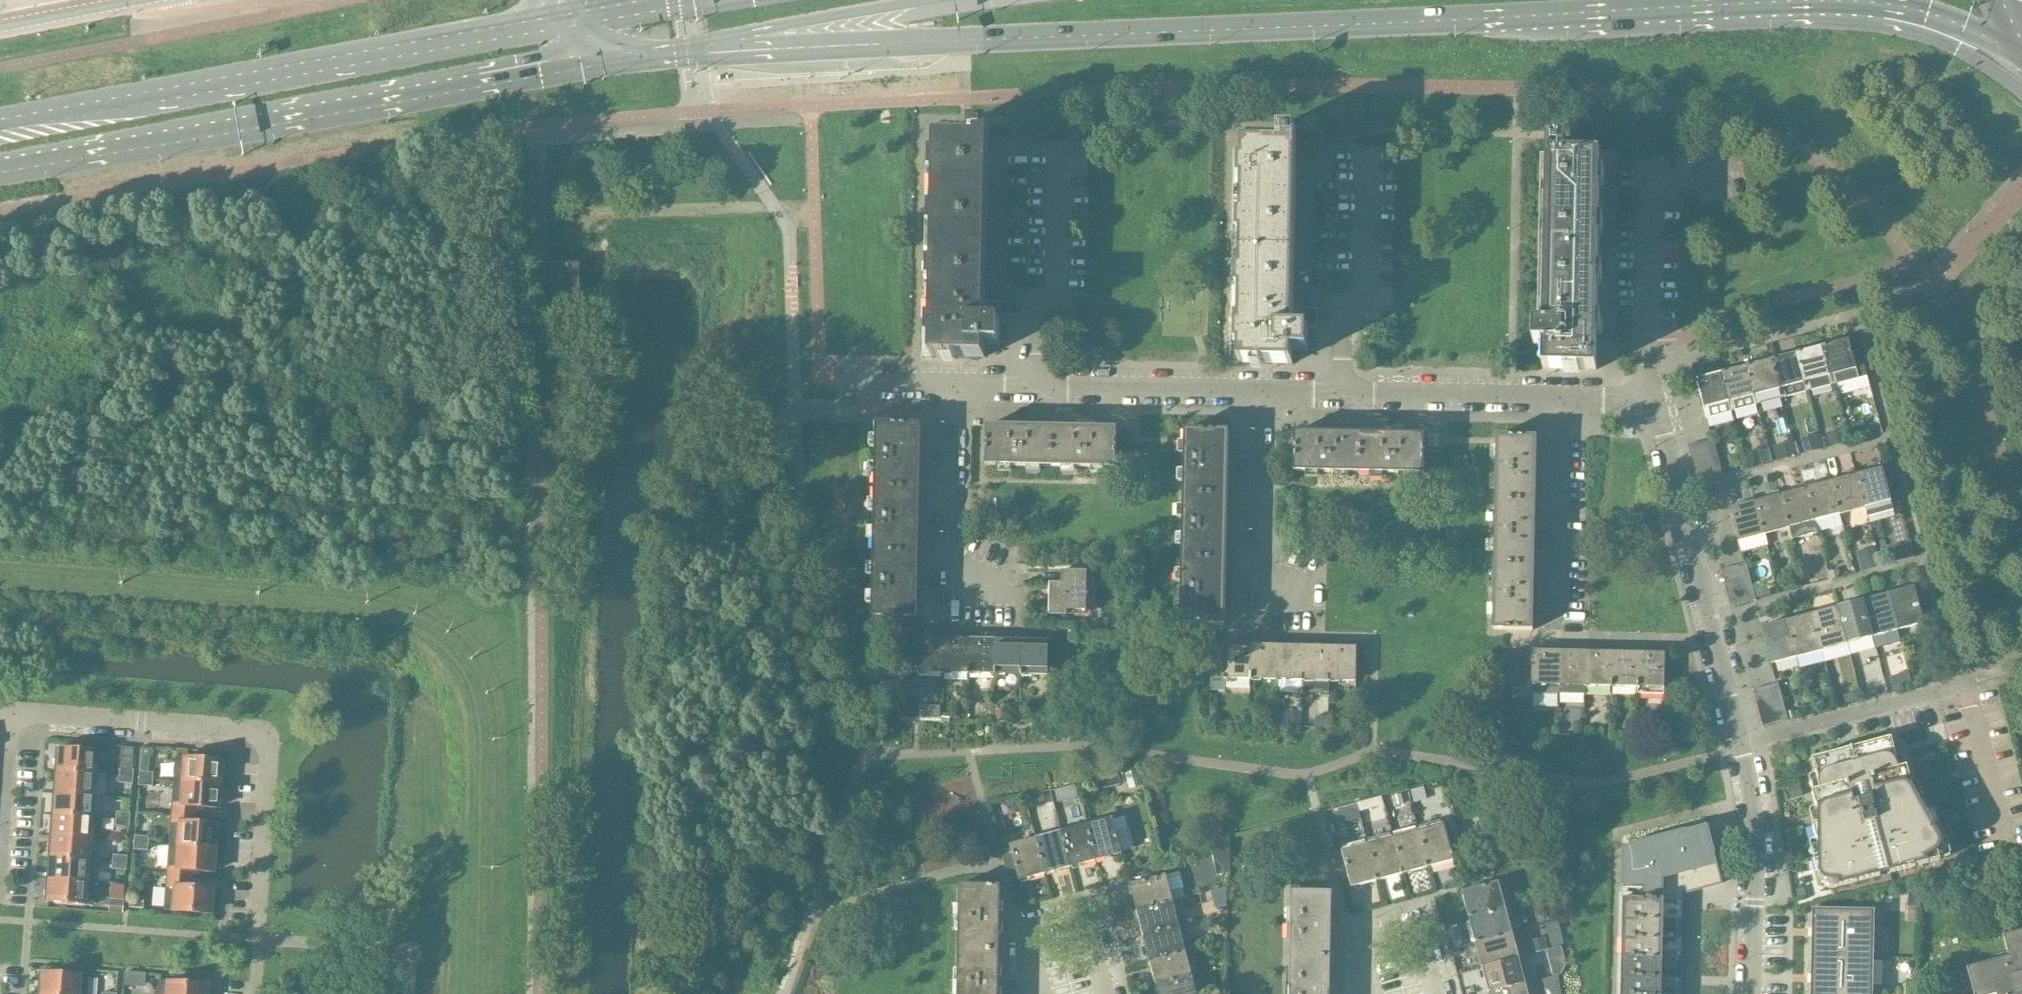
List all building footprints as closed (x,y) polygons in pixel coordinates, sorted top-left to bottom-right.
[(926,143),(922,356),(984,358),(985,345),(1000,345),(1000,322),(985,322),(985,302),(985,301),(980,301),(984,138),(935,137),(935,143),(926,143)] [(1234,149),(1230,363),(1292,364),(1293,351),(1308,352),(1308,329),(1293,329),(1293,307),(1288,307),(1292,144),(1243,144),(1243,150),(1234,149)] [(1540,154),(1537,325),(1534,325),(1533,344),(1543,345),(1543,369),(1596,370),(1596,335),(1596,318),(1601,155),(1540,154)] [(577,264),(553,265),(549,265),(549,308),(577,308),(577,264)] [(1605,318),(1596,318),(1596,335),(1605,335),(1605,327),(1605,318)] [(1848,340),(1822,346),(1830,376),(1828,377),(1830,386),(1836,384),(1834,375),(1856,369),(1848,340)] [(1822,346),(1797,353),(1804,383),(1803,383),(1805,392),(1811,391),(1809,382),(1828,377),(1830,376),(1822,346)] [(1797,353),(1771,360),(1779,389),(1778,390),(1780,399),(1786,397),(1783,388),(1803,383),(1804,383),(1797,353)] [(1779,389),(1771,360),(1746,366),(1754,396),(1752,396),(1755,405),(1780,399),(1778,390),(1779,389)] [(1754,396),(1746,366),(1721,373),(1728,402),(1727,403),(1730,412),(1755,405),(1752,396),(1754,396)] [(1728,402),(1721,373),(1695,379),(1705,418),(1730,412),(1727,403),(1728,402)] [(921,424),(877,423),(875,489),(892,489),(919,489),(920,461),(921,461),(921,452),(920,452),(921,424)] [(1051,427),(1024,426),(1024,425),(1015,425),(1015,426),(987,425),(986,465),(1050,467),(1051,427)] [(1080,427),(1067,427),(1051,427),(1050,467),(1116,468),(1117,428),(1088,427),(1080,426),(1080,427)] [(1229,430),(1185,429),(1184,494),(1200,494),(1227,495),(1228,467),(1229,467),(1229,459),(1228,459),(1229,430)] [(1844,430),(1827,434),(1831,448),(1847,443),(1844,430)] [(1359,433),(1343,432),(1332,432),(1332,431),(1323,431),(1323,432),(1295,431),(1294,471),(1358,473),(1359,433)] [(1385,433),(1359,433),(1358,473),(1424,474),(1425,434),(1396,434),(1396,433),(1385,433)] [(1438,436),(1429,435),(1429,447),(1437,447),(1438,436)] [(1537,437),(1509,436),(1497,436),(1495,500),(1508,501),(1535,501),(1536,474),(1537,474),(1537,465),(1536,465),(1537,437)] [(1817,436),(1801,440),(1805,454),(1820,450),(1817,436)] [(1784,447),(1774,449),(1777,462),(1797,457),(1791,437),(1782,439),(1784,447)] [(1713,439),(1688,446),(1691,459),(1717,452),(1713,439)] [(1717,452),(1691,459),(1695,471),(1720,464),(1717,452)] [(1766,452),(1754,455),(1757,467),(1769,464),(1766,452)] [(1873,470),(1856,475),(1864,508),(1891,501),(1882,468),(1881,468),(1880,463),(1872,466),(1873,470)] [(1720,464),(1695,471),(1698,482),(1723,476),(1720,464)] [(1848,477),(1830,481),(1839,514),(1864,508),(1856,475),(1854,470),(1846,472),(1848,477)] [(1822,484),(1805,488),(1814,521),(1839,514),(1830,481),(1829,477),(1821,479),(1822,484)] [(1797,490),(1780,495),(1789,528),(1814,521),(1805,488),(1804,484),(1796,486),(1797,490)] [(919,489),(892,489),(875,489),(874,552),(890,552),(918,553),(919,525),(920,517),(919,517),(919,489)] [(1772,497),(1755,501),(1763,534),(1789,528),(1780,495),(1779,490),(1771,492),(1772,497)] [(1227,495),(1200,494),(1184,494),(1182,558),(1226,559),(1227,532),(1228,532),(1228,523),(1227,523),(1227,495)] [(1747,504),(1729,508),(1738,541),(1763,534),(1755,501),(1753,497),(1745,499),(1747,504)] [(1508,501),(1495,500),(1494,564),(1534,565),(1535,538),(1536,529),(1535,529),(1535,501),(1508,501)] [(1912,539),(1889,546),(1893,562),(1916,555),(1912,539)] [(1858,549),(1862,569),(1878,566),(1874,546),(1858,549)] [(918,553),(890,552),(874,552),(873,617),(917,618),(917,589),(918,589),(918,581),(917,581),(918,553)] [(1226,559),(1182,558),(1181,623),(1225,624),(1225,596),(1226,596),(1226,587),(1226,559)] [(1746,563),(1721,570),(1724,583),(1749,576),(1746,563)] [(1111,564),(1101,564),(1101,575),(1111,575),(1111,564)] [(1534,565),(1494,564),(1493,630),(1533,630),(1533,602),(1534,602),(1534,593),(1533,593),(1534,565)] [(1062,583),(1050,583),(1049,615),(1067,615),(1067,611),(1087,612),(1087,571),(1062,571),(1062,583)] [(1749,576),(1724,583),(1727,595),(1753,588),(1749,576)] [(1914,587),(1888,594),(1898,630),(1923,624),(1914,587)] [(1753,588),(1727,595),(1731,607),(1756,600),(1753,588)] [(1888,594),(1863,600),(1873,637),(1898,630),(1888,594)] [(1863,600),(1837,607),(1847,644),(1873,637),(1863,600)] [(1837,607),(1811,614),(1821,651),(1847,644),(1837,607)] [(1811,614),(1786,621),(1796,657),(1821,651),(1811,614)] [(1786,621),(1761,627),(1771,664),(1796,657),(1786,621)] [(944,639),(916,638),(916,645),(910,645),(910,658),(916,658),(916,672),(943,673),(944,639)] [(970,639),(944,639),(943,673),(969,673),(970,639)] [(996,640),(970,639),(969,673),(995,674),(996,640)] [(1022,640),(996,640),(995,674),(1021,674),(1022,640)] [(1048,641),(1022,640),(1021,674),(1048,675),(1048,641)] [(1252,645),(1224,644),(1224,679),(1251,680),(1252,645)] [(1278,645),(1252,645),(1251,680),(1277,680),(1278,645)] [(1304,646),(1278,645),(1277,680),(1303,681),(1304,646)] [(1329,647),(1304,646),(1303,681),(1329,681),(1329,647)] [(1356,647),(1329,647),(1329,681),(1356,682),(1356,647)] [(1559,651),(1532,650),(1532,662),(1526,662),(1526,672),(1532,672),(1532,692),(1558,693),(1559,651)] [(1585,652),(1559,651),(1558,693),(1585,694),(1585,686),(1585,652)] [(1612,652),(1585,652),(1585,686),(1611,686),(1612,652)] [(1638,653),(1612,652),(1611,686),(1637,687),(1638,653)] [(1664,653),(1638,653),(1637,687),(1664,687),(1664,653)] [(1502,654),(1502,686),(1521,687),(1521,670),(1522,655),(1502,654)] [(1778,683),(1753,690),(1756,703),(1781,696),(1778,683)] [(1781,696),(1756,703),(1759,714),(1784,708),(1781,696)] [(904,699),(903,714),(916,714),(916,699),(904,699)] [(1784,708),(1759,714),(1763,727),(1788,720),(1784,708)] [(994,709),(994,719),(1008,719),(1008,709),(994,709)] [(969,711),(969,720),(982,720),(983,711),(969,711)] [(1284,713),(1284,726),(1285,726),(1302,727),(1302,714),(1284,713)] [(942,718),(942,722),(950,722),(950,718),(950,714),(942,714),(942,718)] [(1315,717),(1314,728),(1327,728),(1328,723),(1328,717),(1315,717)] [(1857,750),(1848,753),(1847,752),(1844,750),(1812,759),(1820,789),(1812,791),(1820,823),(1813,825),(1821,856),(1813,858),(1819,880),(1827,878),(1830,889),(1880,876),(1879,873),(1889,871),(1890,873),(1940,860),(1937,849),(1945,847),(1939,824),(1931,827),(1923,795),(1915,797),(1907,766),(1899,768),(1891,737),(1859,746),(1857,750)] [(140,747),(138,772),(147,772),(149,758),(152,755),(152,748),(140,747)] [(94,774),(95,752),(58,749),(57,758),(55,757),(54,771),(94,774)] [(221,785),(222,771),(220,771),(220,761),(175,758),(173,781),(221,785)] [(119,769),(118,776),(132,777),(133,770),(119,769)] [(92,796),(94,774),(54,771),(53,785),(55,785),(55,793),(92,796)] [(138,772),(138,779),(152,780),(152,773),(147,772),(138,772)] [(98,773),(98,793),(106,794),(107,773),(98,773)] [(1117,775),(1098,780),(1100,789),(1119,784),(1117,775)] [(118,776),(118,783),(132,784),(132,777),(118,776)] [(138,779),(137,786),(151,787),(152,780),(138,779)] [(220,799),(221,785),(173,781),(171,814),(194,815),(195,807),(217,808),(217,799),(220,799)] [(1076,784),(1051,790),(1055,806),(1080,800),(1076,784)] [(1800,784),(1789,787),(1792,798),(1803,795),(1800,784)] [(1422,786),(1410,790),(1414,802),(1426,799),(1422,786)] [(1043,792),(1025,797),(1028,810),(1046,805),(1043,792)] [(90,817),(92,796),(55,793),(54,801),(52,801),(51,814),(90,817)] [(1401,794),(1391,796),(1394,806),(1403,803),(1401,794)] [(1381,797),(1369,800),(1371,808),(1383,805),(1381,797)] [(1358,806),(1344,810),(1347,821),(1361,817),(1358,806)] [(116,812),(115,819),(129,820),(130,813),(116,812)] [(89,839),(90,817),(51,814),(50,828),(52,828),(51,836),(89,839)] [(215,835),(215,825),(194,824),(194,815),(171,814),(168,845),(216,849),(217,835),(215,835)] [(1113,818),(1087,825),(1096,860),(1122,854),(1121,852),(1134,848),(1128,829),(1116,832),(1113,818)] [(115,819),(115,826),(128,827),(129,820),(115,819)] [(1444,824),(1419,830),(1428,867),(1454,860),(1452,855),(1453,854),(1453,852),(1452,852),(1444,824)] [(1087,825),(1061,831),(1070,867),(1096,860),(1087,825)] [(1682,978),(1683,894),(1722,884),(1706,826),(1624,847),(1624,849),(1623,888),(1643,889),(1643,893),(1623,893),(1621,993),(1681,993),(1682,978)] [(1419,830),(1394,837),(1403,874),(1428,867),(1419,830)] [(1061,831),(1035,838),(1045,874),(1070,867),(1061,831)] [(87,860),(89,839),(51,836),(51,844),(48,844),(47,857),(87,860)] [(134,836),(133,842),(147,844),(148,837),(134,836)] [(1394,837),(1368,844),(1377,881),(1403,874),(1394,837)] [(1035,838),(1010,845),(1019,880),(1045,874),(1035,838)] [(1227,860),(1227,841),(1210,844),(1213,862),(1227,860)] [(133,842),(133,849),(146,851),(147,844),(133,842)] [(1368,844),(1342,851),(1351,887),(1377,881),(1368,844)] [(215,863),(216,849),(168,845),(166,877),(190,879),(190,871),(212,872),(213,863),(215,863)] [(1968,849),(1957,852),(1960,863),(1971,860),(1968,849)] [(112,855),(112,862),(126,863),(126,856),(112,855)] [(86,881),(87,860),(47,857),(46,871),(49,871),(48,879),(86,881)] [(112,862),(111,869),(125,870),(126,863),(112,862)] [(1166,875),(1130,884),(1137,911),(1173,901),(1166,875)] [(210,899),(211,889),(189,888),(190,879),(166,877),(163,910),(209,914),(209,913),(211,913),(212,899),(210,899)] [(92,905),(94,882),(86,881),(48,879),(48,887),(45,887),(44,901),(47,901),(46,901),(92,905)] [(1499,882),(1462,891),(1469,916),(1505,907),(1499,882)] [(1000,886),(960,885),(959,949),(999,950),(1000,886)] [(1804,888),(1796,890),(1798,898),(1806,896),(1804,888)] [(1332,892),(1292,891),(1291,956),(1331,957),(1332,892)] [(1919,907),(1919,892),(1908,892),(1907,907),(1919,907)] [(122,907),(123,900),(109,899),(108,906),(122,907)] [(143,902),(129,901),(128,908),(142,909),(143,902)] [(1173,901),(1137,911),(1144,936),(1179,926),(1173,901)] [(1505,907),(1469,916),(1475,942),(1512,932),(1505,907)] [(1813,910),(1812,956),(1873,957),(1874,912),(1874,910),(1812,909),(1812,910),(1813,910)] [(1179,926),(1144,936),(1150,961),(1186,952),(1179,926)] [(2003,936),(2008,957),(1967,968),(1974,993),(2021,993),(2021,931),(2003,936)] [(1512,932),(1475,942),(1482,968),(1519,958),(1512,932)] [(1544,938),(1529,942),(1533,954),(1548,950),(1544,938)] [(959,949),(958,993),(998,993),(999,950),(959,949)] [(1186,952),(1150,961),(1157,987),(1193,977),(1186,952)] [(1291,956),(1290,993),(1330,993),(1331,957),(1291,956)] [(1873,957),(1812,956),(1811,993),(1872,993),(1873,957)] [(1519,958),(1482,968),(1489,993),(1525,983),(1519,958)] [(1565,964),(1550,968),(1553,976),(1559,974),(1562,974),(1566,966),(1565,964)] [(87,976),(41,973),(40,981),(38,981),(37,993),(85,993),(87,976)] [(1157,987),(1159,993),(1197,993),(1193,977),(1157,987)] [(206,986),(203,986),(203,985),(158,982),(157,993),(205,993),(206,986)] [(1489,993),(1528,993),(1525,983),(1489,993)]
